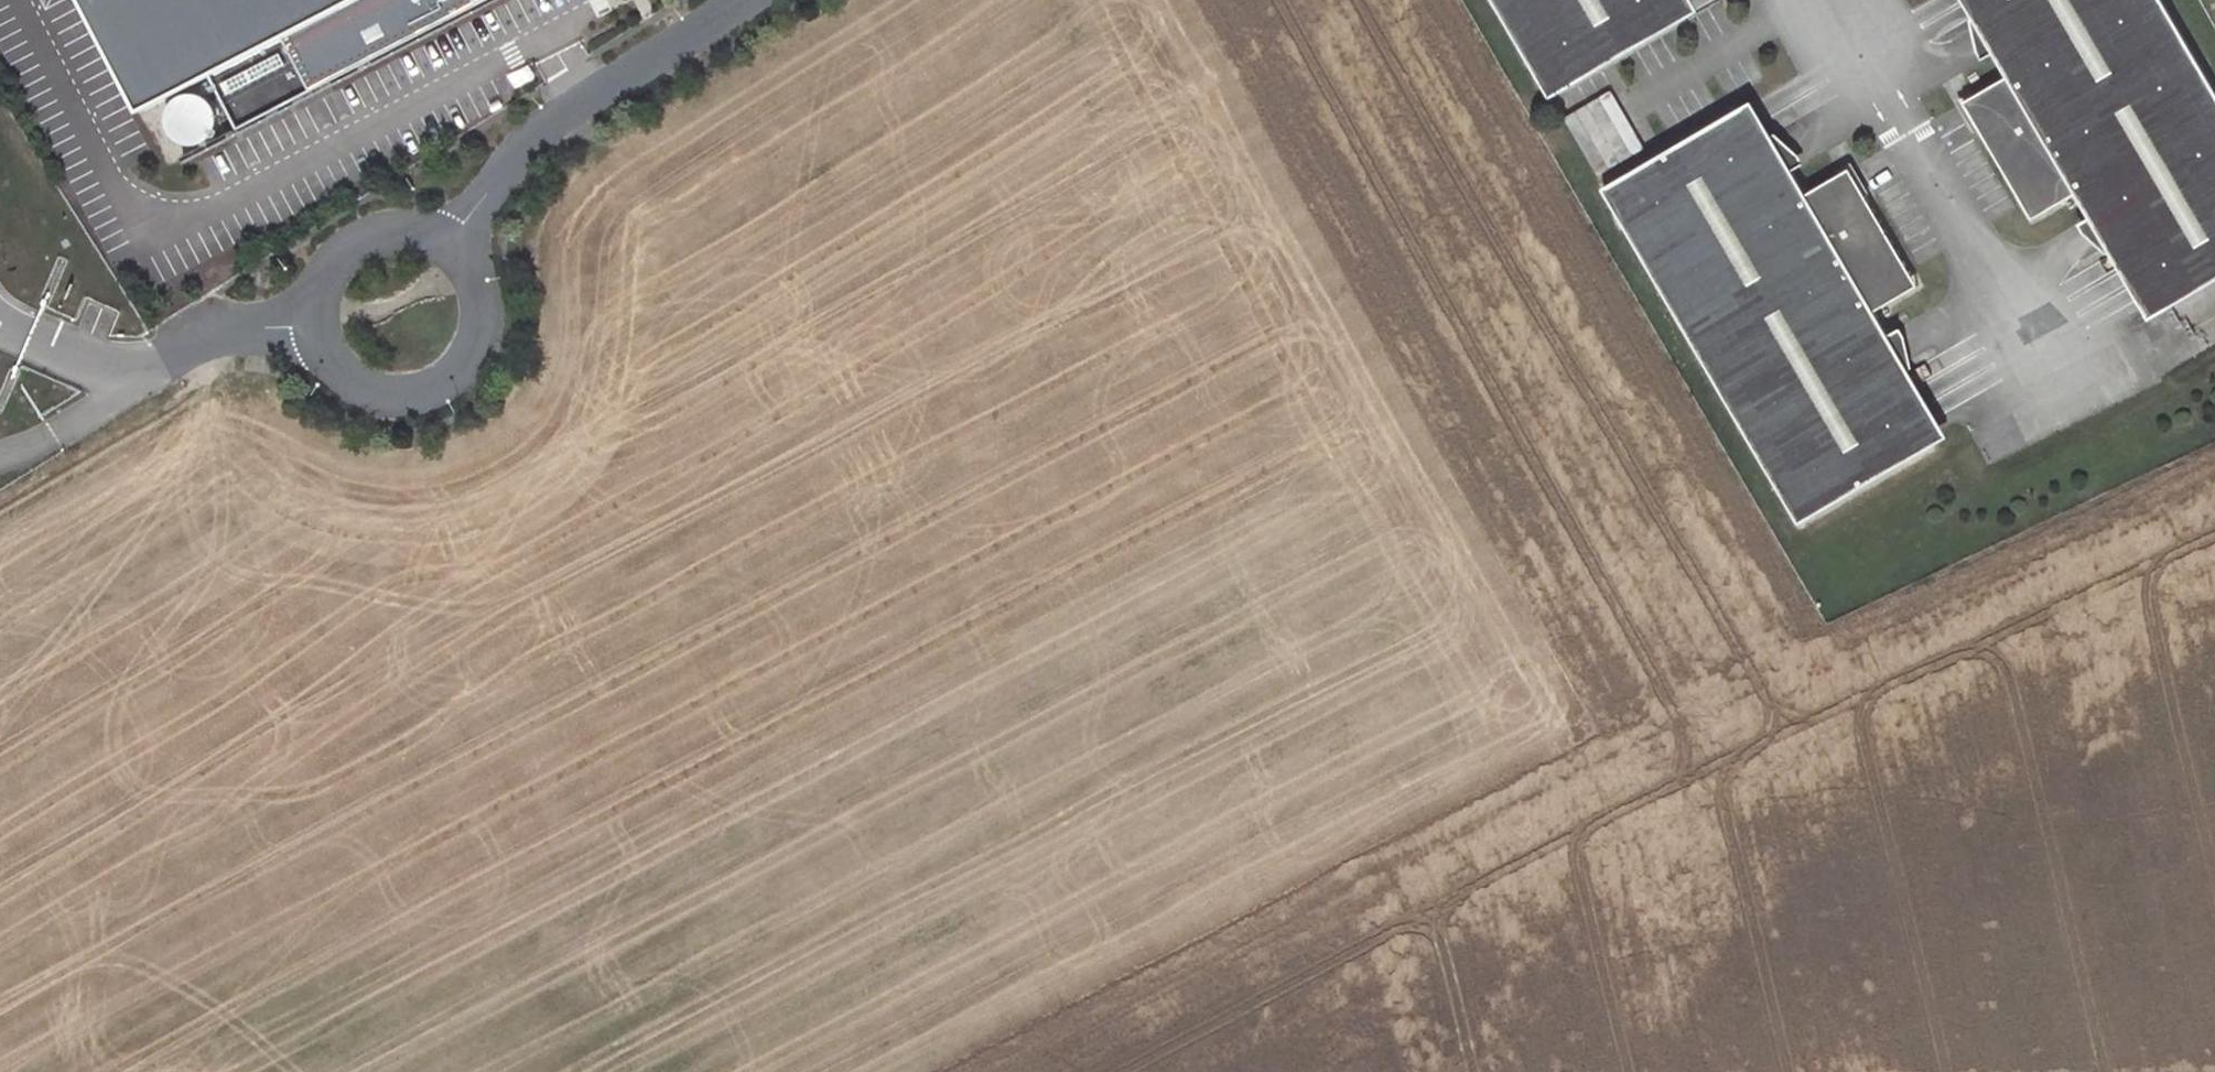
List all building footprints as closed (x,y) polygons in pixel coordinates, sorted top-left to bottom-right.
[(138,117),(208,82),(235,132),(502,0),(79,0),(138,117)] [(1547,97),(1681,21),(1669,0),(1492,0),(1547,97)] [(1974,125),(2010,190),(2020,184),(2035,211),(2068,192),(2102,252),(2119,242),(2157,309),(2214,277),(2214,100),(2158,0),(1982,0),(1984,5),(1968,14),(2002,74),(1968,93),(1983,120),(1974,125)] [(1968,93),(1959,98),(1974,125),(1983,120),(1968,93)] [(1740,107),(1606,183),(1797,521),(1931,445),(1893,378),(1910,369),(1876,309),(1909,290),(1903,278),(1912,272),(1868,193),(1858,199),(1843,172),(1809,191),(1775,131),(1759,140),(1740,107)] [(1852,167),(1843,172),(1858,199),(1868,193),(1852,167)] [(2020,184),(2010,190),(2025,216),(2035,211),(2020,184)] [(1903,278),(1909,290),(1919,284),(1912,272),(1903,278)]
